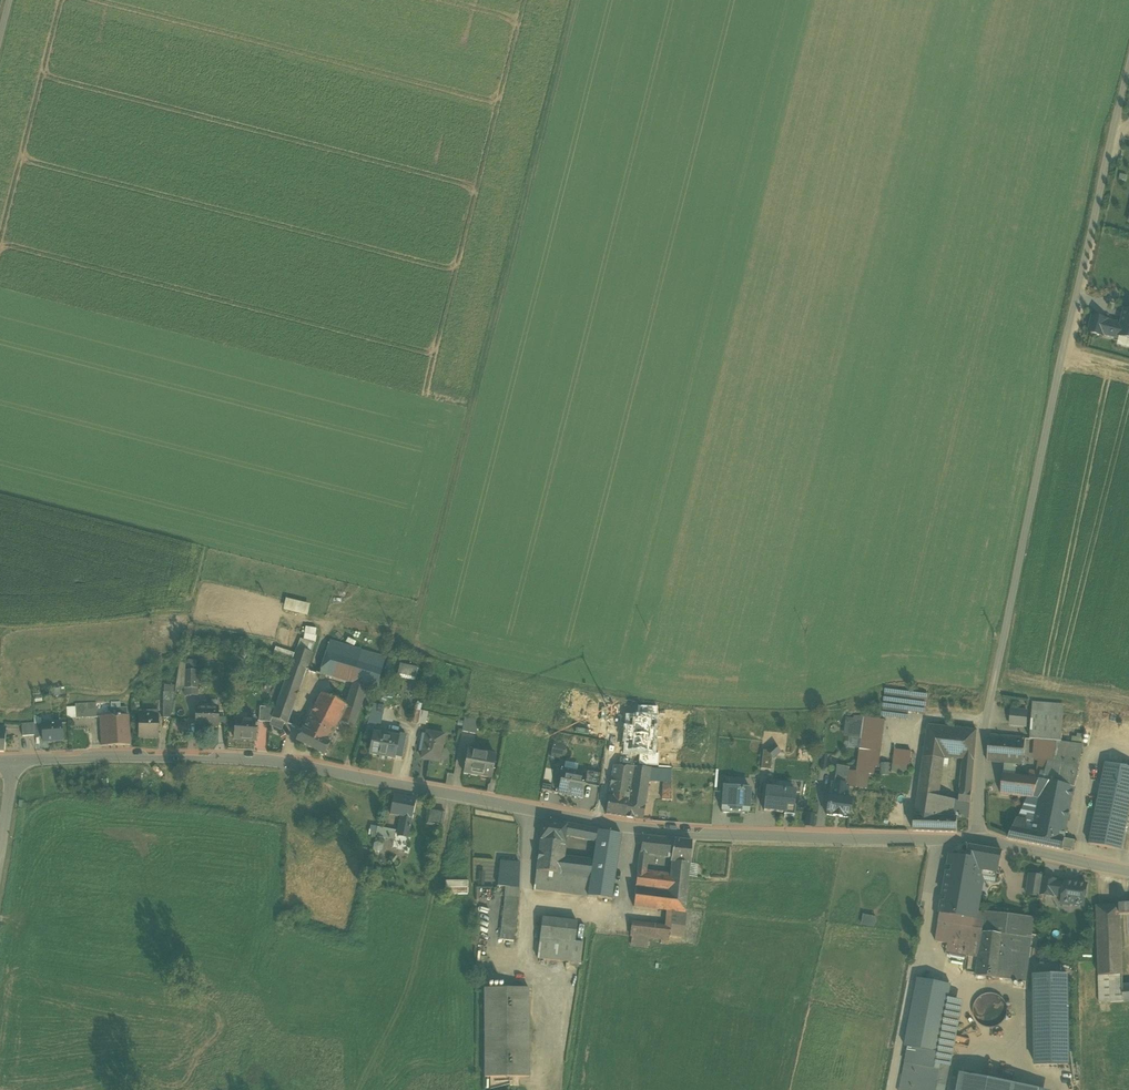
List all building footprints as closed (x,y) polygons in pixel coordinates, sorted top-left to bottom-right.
[(1108,320),(1109,318),(1092,314),(1087,332),(1104,337),(1104,336),(1119,339),(1119,337),(1128,339),(1128,310),(1124,308),(1120,323),(1108,320)] [(285,612),(311,614),(312,602),(286,600),(285,612)] [(316,641),(319,629),(308,626),(304,638),(316,641)] [(353,686),(369,691),(381,658),(335,644),(324,676),(353,686)] [(297,649),(272,719),(287,726),(306,671),(305,669),(310,654),(297,649)] [(396,676),(415,680),(418,667),(399,663),(396,676)] [(184,678),(184,689),(197,689),(197,678),(184,678)] [(347,710),(360,717),(369,691),(353,686),(347,710)] [(926,715),(929,694),(910,692),(910,694),(886,690),(882,716),(908,720),(909,713),(926,715)] [(163,693),(163,702),(173,702),(175,693),(163,693)] [(306,734),(331,746),(340,727),(356,732),(360,717),(347,710),(322,696),(306,734)] [(171,719),(173,702),(163,702),(163,718),(171,719)] [(1064,704),(1032,702),(1030,740),(1034,740),(1061,742),(1064,704)] [(101,746),(130,745),(129,716),(127,716),(126,703),(111,704),(112,717),(100,717),(101,746)] [(76,719),(87,718),(86,704),(75,705),(75,707),(76,719)] [(96,704),(86,704),(87,718),(97,718),(96,704)] [(371,721),(383,723),(385,705),(374,704),(371,721)] [(67,719),(76,719),(75,707),(67,707),(67,719)] [(637,707),(636,720),(656,721),(657,708),(637,707)] [(196,727),(218,727),(218,708),(196,708),(196,727)] [(1028,710),(1011,709),(1009,726),(1027,728),(1028,710)] [(159,711),(139,711),(138,737),(158,737),(159,711)] [(885,720),(863,717),(863,722),(860,738),(856,773),(857,773),(855,788),(866,789),(868,774),(873,775),(876,752),(881,752),(885,720)] [(479,721),(465,718),(462,732),(476,735),(479,721)] [(257,721),(235,720),(234,740),(255,742),(257,721)] [(636,720),(628,720),(628,728),(626,728),(626,736),(654,737),(654,721),(636,720)] [(860,738),(863,722),(847,720),(846,729),(849,735),(854,736),(855,738),(860,738)] [(61,723),(42,725),(43,737),(43,743),(62,741),(61,723)] [(42,725),(34,725),(35,738),(43,737),(42,725)] [(944,758),(963,760),(974,761),(976,731),(928,726),(924,756),(944,758)] [(306,734),(300,731),(295,744),(325,759),(331,746),(306,734)] [(444,736),(426,733),(422,759),(439,763),(439,760),(443,761),(447,759),(447,755),(445,752),(441,751),(444,736)] [(398,738),(373,734),(369,755),(394,760),(395,758),(402,759),(406,737),(398,735),(398,738)] [(1025,738),(990,734),(987,762),(1004,764),(1016,765),(1023,765),(1025,738)] [(1086,734),(1074,734),(1075,742),(1086,742),(1086,734)] [(654,737),(626,736),(625,743),(626,744),(626,753),(639,753),(653,754),(654,737)] [(1013,828),(1064,839),(1083,745),(1061,742),(1034,740),(1034,751),(1037,751),(1036,760),(1039,760),(1038,772),(1041,773),(1039,779),(1015,776),(1003,775),(1001,795),(1026,798),(1013,828)] [(560,744),(553,743),(550,757),(556,758),(556,756),(558,755),(560,756),(562,747),(560,744)] [(762,751),(760,770),(769,771),(771,757),(774,757),(779,753),(773,747),(767,752),(762,751)] [(909,766),(910,752),(894,751),(893,764),(909,766)] [(496,757),(467,752),(463,773),(492,779),(496,757)] [(639,753),(638,766),(658,767),(659,755),(639,753)] [(915,818),(958,820),(969,820),(970,803),(959,801),(939,799),(944,758),(924,756),(915,818)] [(971,793),(974,761),(963,760),(960,791),(971,793)] [(1106,763),(1090,844),(1121,851),(1128,814),(1128,768),(1106,763)] [(1016,765),(1004,764),(1003,775),(1015,776),(1016,765)] [(633,768),(613,766),(606,815),(625,818),(633,768)] [(832,796),(829,795),(826,815),(848,819),(851,799),(844,797),(848,767),(837,766),(836,776),(835,775),(832,796)] [(650,769),(633,768),(625,818),(643,821),(649,778),(650,769)] [(671,770),(650,769),(649,778),(663,779),(663,800),(671,801),(671,791),(671,770)] [(586,774),(562,770),(558,793),(582,798),(584,785),(586,774)] [(601,775),(587,772),(586,774),(584,785),(599,788),(601,775)] [(748,813),(750,790),(723,788),(721,813),(731,814),(731,811),(748,813)] [(793,806),(795,792),(766,789),(763,811),(784,813),(785,813),(786,807),(793,808),(793,806)] [(960,791),(959,801),(970,803),(971,793),(960,791)] [(416,800),(394,796),(390,815),(401,817),(397,835),(408,837),(416,800)] [(1014,807),(1021,805),(1019,799),(1013,801),(1014,807)] [(785,813),(784,813),(783,815),(794,817),(795,806),(793,806),(793,808),(786,807),(785,813)] [(442,812),(426,809),(423,824),(439,827),(442,812)] [(813,827),(815,814),(807,813),(805,826),(813,827)] [(914,831),(957,833),(958,820),(915,818),(914,831)] [(567,825),(543,821),(540,840),(565,843),(566,836),(567,825)] [(598,831),(567,825),(566,836),(596,842),(598,831)] [(396,838),(396,828),(373,827),(372,837),(396,838)] [(1064,839),(1013,828),(1009,840),(1062,850),(1062,848),(1064,839)] [(593,861),(587,897),(611,900),(621,834),(598,831),(596,842),(593,861)] [(670,859),(674,840),(643,837),(639,857),(644,857),(645,854),(670,859)] [(1075,841),(1064,839),(1062,848),(1073,850),(1075,841)] [(565,843),(540,840),(534,890),(587,897),(593,861),(563,856),(565,843)] [(691,842),(674,840),(670,859),(670,862),(672,862),(689,864),(691,842)] [(1002,852),(969,846),(967,858),(965,868),(983,871),(998,874),(1002,852)] [(965,868),(967,858),(950,855),(935,941),(948,944),(947,953),(978,958),(984,913),(975,911),(983,871),(965,868)] [(689,864),(672,862),(671,876),(645,872),(645,868),(637,867),(633,906),(666,911),(684,913),(689,864)] [(1041,895),(1043,879),(1043,877),(1030,875),(1027,895),(1040,897),(1041,895)] [(1054,896),(1056,882),(1056,881),(1043,879),(1041,895),(1054,897),(1054,896)] [(1069,904),(1084,907),(1087,885),(1065,882),(1065,884),(1056,882),(1054,896),(1063,897),(1062,901),(1069,902),(1069,904)] [(513,942),(519,899),(505,897),(500,940),(513,942)] [(1120,906),(1120,916),(1128,916),(1128,905),(1120,906)] [(1100,1003),(1123,1002),(1123,986),(1120,916),(1120,906),(1096,907),(1100,1003)] [(684,913),(666,911),(664,927),(631,923),(629,937),(660,940),(659,943),(668,944),(669,936),(681,938),(684,913)] [(866,913),(863,924),(876,927),(879,916),(866,913)] [(1033,918),(984,913),(978,958),(976,977),(1026,983),(1033,918)] [(577,923),(542,918),(537,959),(580,964),(583,944),(575,943),(577,923)] [(1035,1065),(1069,1065),(1067,976),(1034,977),(1035,1065)] [(951,988),(917,981),(902,1059),(935,1065),(936,1064),(950,1067),(963,1001),(949,999),(951,988)] [(528,988),(484,989),(484,1077),(529,1077),(528,988)] [(997,1031),(1013,1008),(987,989),(973,1009),(983,1016),(980,1019),(997,1031)] [(961,1075),(958,1089),(1038,1089),(961,1075)]
